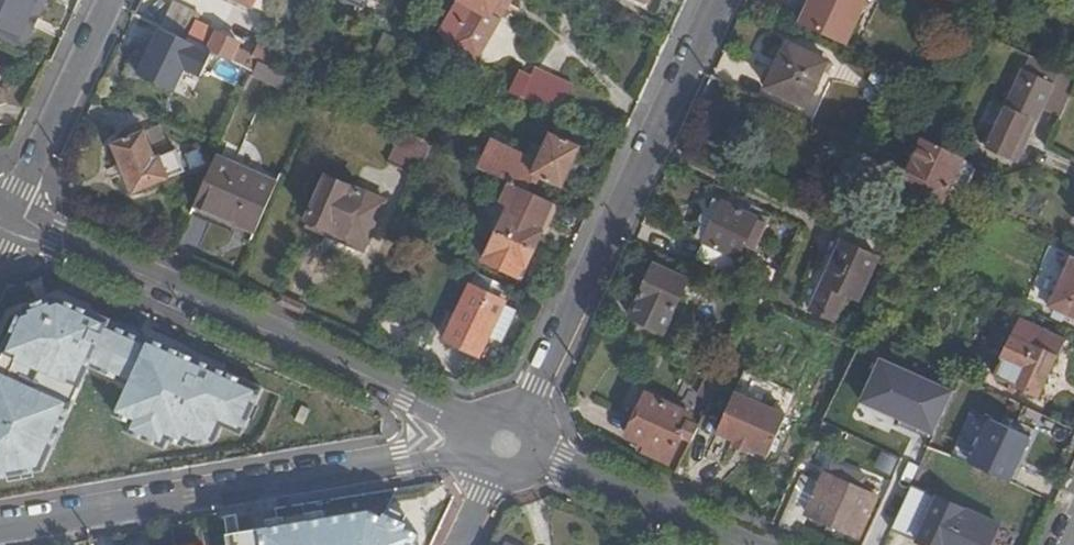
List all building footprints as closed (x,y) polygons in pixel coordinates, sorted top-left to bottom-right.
[(17,46),(38,0),(0,0),(0,38),(17,46)] [(24,49),(47,0),(38,0),(17,46),(24,49)] [(501,0),(461,0),(458,5),(462,8),(467,2),(474,6),(452,44),(477,58),(499,20),(492,16),(501,0)] [(492,16),(499,20),(512,0),(501,0),(492,16)] [(863,0),(814,0),(803,25),(844,44),(863,0)] [(162,26),(188,39),(195,26),(200,14),(174,2),(162,26)] [(188,39),(162,26),(138,75),(173,92),(185,67),(203,75),(215,51),(188,39)] [(252,70),(257,59),(253,58),(237,50),(239,44),(216,32),(214,35),(195,26),(188,39),(215,51),(241,65),(252,70)] [(375,62),(388,68),(401,40),(401,38),(388,32),(375,62)] [(272,66),(279,70),(286,53),(261,41),(253,58),(257,59),(272,66)] [(806,109),(827,64),(787,44),(765,89),(806,109)] [(243,89),(249,76),(252,70),(241,65),(232,84),(243,89)] [(511,91),(524,98),(524,96),(559,113),(571,86),(534,69),(531,76),(520,71),(511,91)] [(764,103),(732,88),(720,114),(751,129),(764,103)] [(1010,161),(1030,119),(1007,108),(987,150),(1010,161)] [(185,172),(176,150),(156,157),(145,130),(112,143),(133,194),(185,172)] [(493,141),(480,168),(512,183),(533,193),(538,184),(540,179),(545,181),(563,189),(582,146),(550,131),(537,160),(493,141)] [(419,175),(433,145),(412,135),(398,165),(419,175)] [(974,172),(973,166),(907,135),(882,189),(897,197),(902,187),(942,206),(950,191),(963,196),(974,172)] [(194,204),(256,231),(277,182),(215,155),(194,204)] [(366,246),(386,203),(327,177),(308,220),(366,246)] [(497,231),(534,249),(542,231),(539,230),(552,202),(533,193),(512,183),(503,200),(510,204),(497,231)] [(723,205),(715,201),(696,242),(704,246),(723,205)] [(547,234),(560,206),(552,202),(539,230),(542,231),(547,234)] [(753,252),(764,226),(754,221),(755,220),(723,205),(704,246),(697,261),(721,273),(728,257),(737,261),(742,248),(753,252)] [(308,220),(305,229),(362,254),(366,246),(308,220)] [(885,245),(839,224),(832,240),(841,245),(810,313),(832,323),(845,296),(859,302),(885,245)] [(526,265),(534,249),(497,231),(494,237),(484,260),(518,276),(523,265),(526,265)] [(484,260),(494,237),(481,232),(471,254),(484,260)] [(841,245),(832,240),(800,308),(810,313),(841,245)] [(1072,261),(1051,308),(1073,318),(1073,262),(1072,261)] [(663,336),(687,284),(654,268),(630,320),(663,336)] [(505,303),(506,302),(512,289),(479,273),(473,285),(447,338),(480,354),(490,335),(503,341),(517,310),(505,303)] [(59,297),(19,312),(0,354),(0,478),(42,471),(86,364),(131,383),(119,414),(131,419),(126,432),(163,447),(213,441),(219,427),(241,437),(263,388),(59,297)] [(1039,397),(1064,343),(1022,323),(995,378),(1039,397)] [(939,430),(953,385),(876,361),(862,406),(939,430)] [(721,383),(706,376),(696,396),(711,403),(721,383)] [(737,441),(749,446),(768,456),(789,412),(739,388),(717,431),(737,441)] [(680,437),(692,441),(698,429),(686,424),(690,415),(647,396),(629,437),(642,443),(649,446),(646,453),(669,463),(680,437)] [(1030,439),(990,421),(970,464),(1011,482),(1030,439)] [(746,451),(749,446),(737,441),(735,446),(746,451)] [(639,449),(646,453),(649,446),(642,443),(639,449)] [(780,527),(799,536),(808,516),(858,539),(877,500),(861,493),(866,481),(831,465),(822,486),(803,478),(780,527)] [(891,531),(921,544),(990,544),(999,527),(912,486),(891,531)]
